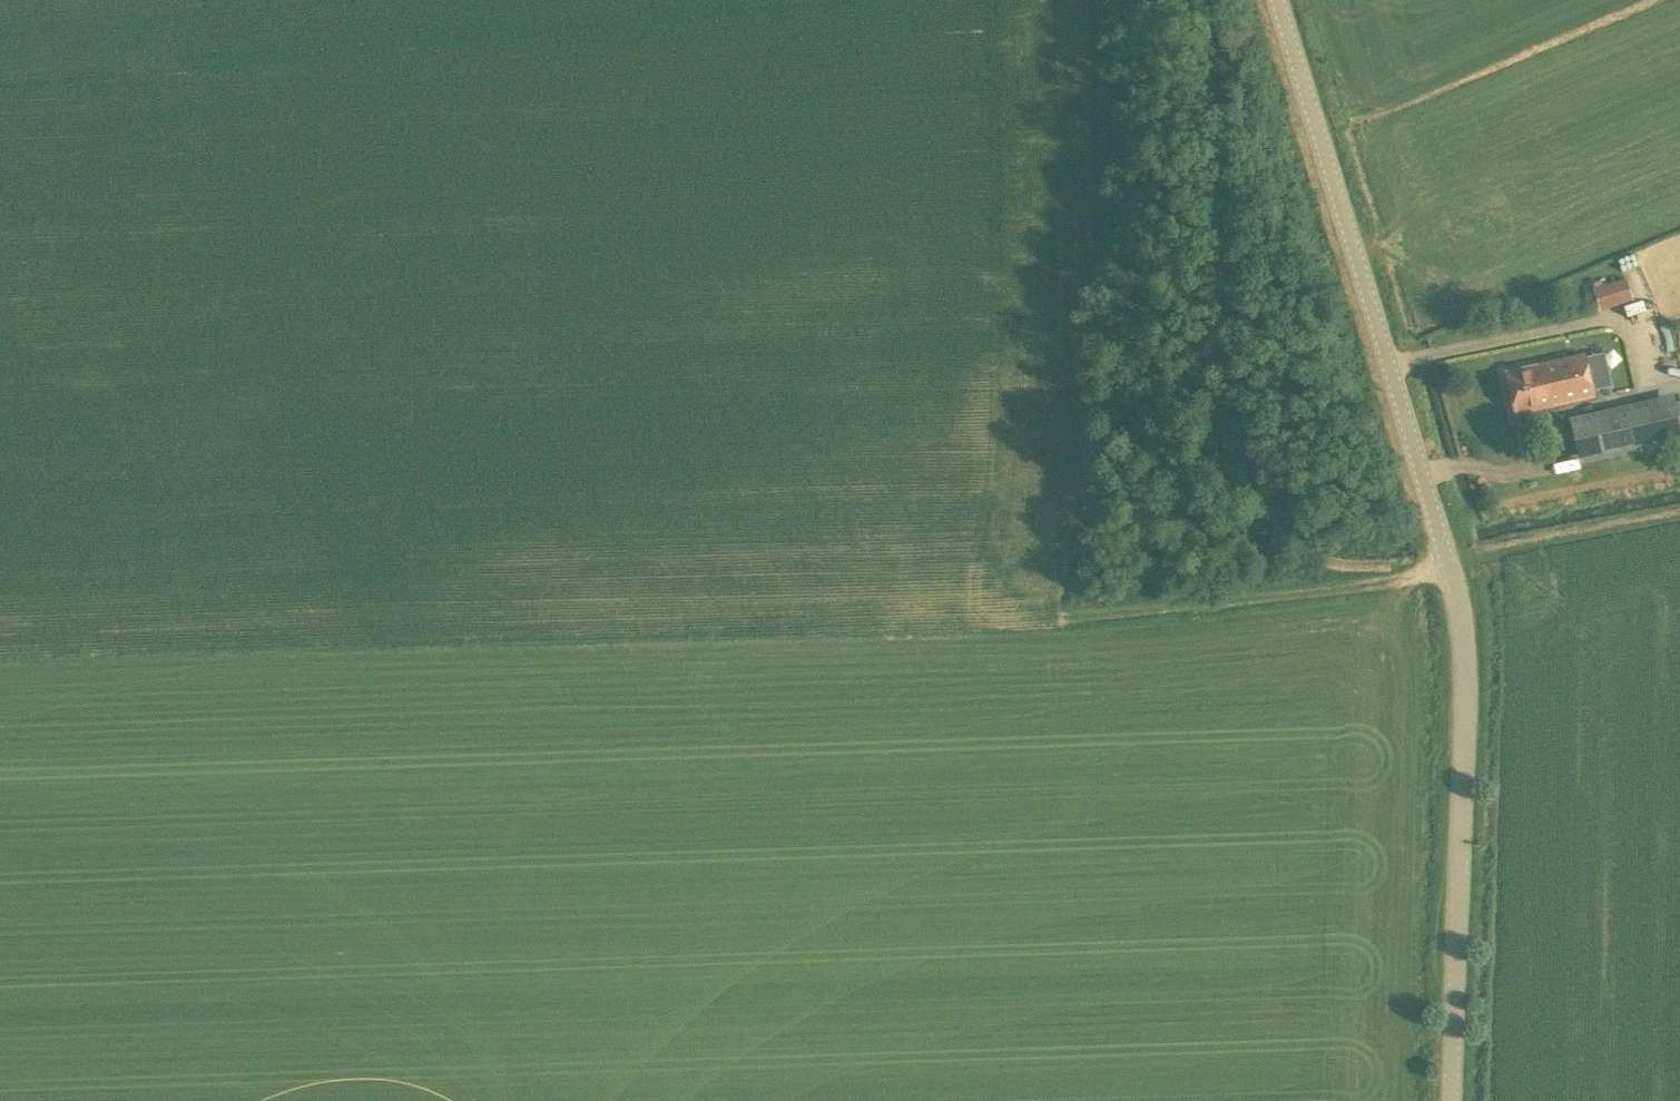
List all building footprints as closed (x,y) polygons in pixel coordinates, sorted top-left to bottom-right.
[(1600,311),(1633,302),(1627,279),(1594,289),(1600,311)] [(1516,415),(1596,397),(1586,354),(1506,372),(1516,415)] [(1679,433),(1679,427),(1675,403),(1573,425),(1579,455),(1679,433)]
